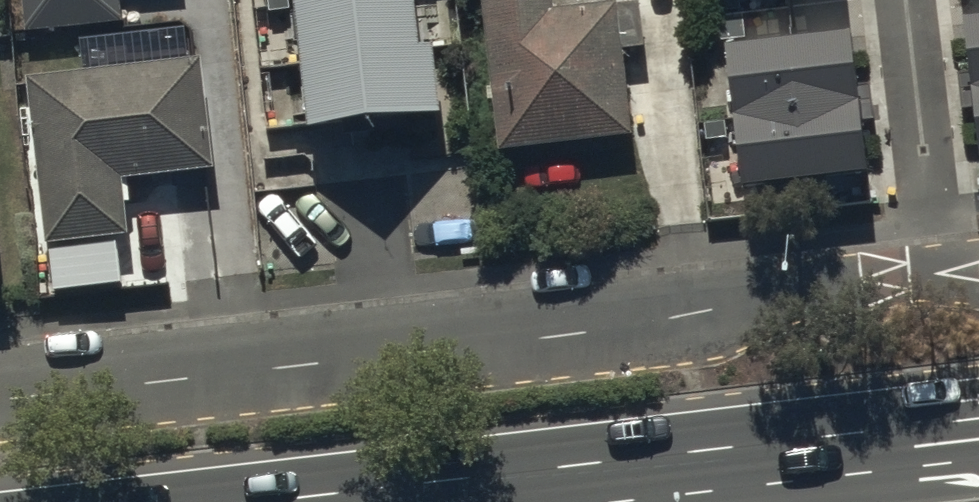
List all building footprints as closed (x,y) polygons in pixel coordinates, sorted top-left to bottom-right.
[(28,29),(127,19),(126,0),(25,0),(28,29)] [(315,126),(441,109),(426,0),(298,0),(315,126)] [(503,148),(637,134),(622,0),(607,0),(557,5),(556,0),(487,0),(503,148)] [(965,14),(978,136),(978,12),(965,14)] [(858,24),(731,40),(748,184),(875,168),(858,24)] [(209,53),(31,72),(49,244),(130,236),(124,179),(222,169),(209,53)]
